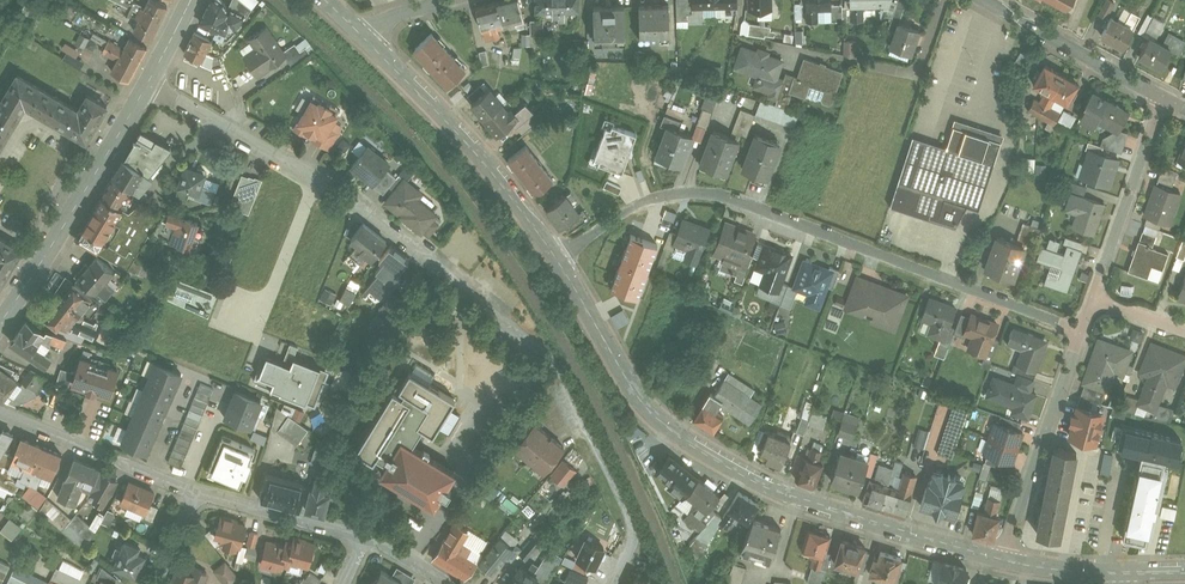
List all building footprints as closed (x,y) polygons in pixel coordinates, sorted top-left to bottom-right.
[(133,0),(131,0),(128,6),(134,9),(137,4),(137,2),(133,0)] [(157,0),(149,0),(145,8),(141,6),(139,11),(160,22),(168,5),(157,0)] [(222,0),(210,0),(200,21),(227,33),(231,24),(238,28),(244,15),(228,7),(228,9),(222,0)] [(242,0),(232,0),(228,7),(244,15),(246,16),(252,8),(242,0)] [(497,2),(503,24),(509,22),(509,25),(515,23),(515,20),(523,18),(519,0),(505,0),(497,2)] [(537,9),(553,9),(554,16),(559,16),(559,23),(567,23),(567,9),(579,9),(579,0),(536,0),(537,9)] [(677,20),(687,20),(687,7),(689,7),(689,0),(676,0),(677,20)] [(693,8),(693,0),(689,0),(689,7),(687,7),(687,20),(704,20),(703,8),(693,8)] [(693,8),(703,8),(716,7),(716,0),(693,0),(693,8)] [(716,7),(726,7),(726,14),(733,14),(733,7),(737,7),(737,0),(716,0),(716,7)] [(749,9),(772,9),(772,0),(749,0),(749,9)] [(802,4),(806,3),(807,21),(818,20),(817,10),(832,9),(831,4),(831,0),(802,0),(802,4)] [(851,20),(863,19),(863,7),(876,7),(876,16),(885,15),(890,0),(851,0),(851,20)] [(1053,2),(1054,3),(1054,2),(1060,5),(1059,6),(1060,6),(1060,5),(1066,9),(1066,10),(1070,4),(1073,0),(1050,0),(1053,2)] [(1099,14),(1106,18),(1115,2),(1110,0),(1107,0),(1099,14)] [(497,2),(477,7),(483,29),(497,25),(503,24),(497,2)] [(128,6),(123,3),(119,10),(125,13),(128,6)] [(842,3),(831,4),(832,9),(832,21),(843,21),(842,3)] [(669,5),(639,6),(641,40),(670,39),(669,5)] [(904,8),(896,5),(890,23),(898,25),(899,22),(904,8)] [(134,9),(128,6),(125,13),(130,16),(134,9)] [(624,6),(594,7),(594,39),(603,39),(603,42),(617,42),(617,38),(625,38),(624,6)] [(160,22),(139,11),(136,16),(140,18),(134,29),(152,38),(160,22)] [(1148,14),(1143,25),(1148,27),(1154,17),(1148,14)] [(1124,24),(1111,17),(1102,35),(1124,47),(1137,22),(1128,17),(1124,24)] [(538,22),(538,20),(530,20),(531,36),(538,36),(538,32),(543,32),(542,22),(538,22)] [(919,29),(899,22),(898,25),(891,45),(911,52),(919,29)] [(500,36),(497,25),(491,27),(492,29),(484,32),(486,40),(500,36)] [(766,29),(750,26),(749,34),(765,37),(766,29)] [(267,28),(251,39),(258,48),(246,56),(258,74),(285,55),(286,54),(284,51),(267,28)] [(212,40),(195,31),(185,52),(202,61),(212,40)] [(81,33),(78,43),(88,46),(91,36),(81,33)] [(465,70),(432,33),(414,49),(448,86),(465,70)] [(856,41),(845,40),(845,34),(844,54),(855,56),(856,41)] [(1169,35),(1163,45),(1171,49),(1179,54),(1184,44),(1184,43),(1169,35)] [(1163,45),(1149,37),(1139,56),(1161,68),(1171,49),(1163,45)] [(147,47),(130,38),(124,49),(120,47),(118,52),(138,63),(147,47)] [(121,46),(109,39),(105,45),(118,52),(120,47),(121,46)] [(588,51),(588,39),(574,39),(574,51),(588,51)] [(84,69),(92,53),(67,41),(64,48),(69,51),(65,60),(84,69)] [(295,43),(284,51),(286,54),(285,55),(293,66),(312,52),(307,46),(300,50),(295,43)] [(118,52),(105,45),(103,51),(115,57),(115,56),(118,52)] [(521,47),(514,47),(513,56),(520,57),(521,47)] [(782,60),(742,47),(736,67),(754,73),(755,70),(762,72),(761,77),(759,76),(759,78),(760,79),(757,86),(771,91),(772,91),(777,76),(774,75),(776,67),(780,68),(782,60)] [(486,50),(479,51),(482,65),(489,64),(486,50)] [(1021,51),(1014,63),(1021,67),(1028,55),(1021,51)] [(138,63),(118,52),(115,56),(119,58),(113,69),(130,78),(138,63)] [(842,72),(805,59),(798,78),(794,77),(789,90),(803,95),(808,83),(834,92),(842,72)] [(1063,74),(1045,64),(1033,83),(1051,93),(1051,94),(1063,74)] [(784,79),(779,93),(787,96),(789,90),(794,77),(786,73),(784,79)] [(26,104),(87,140),(107,105),(87,93),(78,110),(17,74),(0,102),(0,147),(26,104)] [(1078,83),(1063,74),(1051,94),(1056,96),(1067,102),(1070,97),(1073,99),(1077,92),(1074,90),(1078,83)] [(777,76),(772,91),(771,91),(770,96),(777,98),(779,93),(784,79),(777,76)] [(1030,88),(1021,82),(1017,88),(1027,94),(1030,88)] [(481,84),(468,95),(473,102),(486,91),(481,84)] [(473,102),(471,103),(484,117),(502,103),(490,88),(486,91),(473,102)] [(720,92),(710,89),(703,107),(713,111),(720,92)] [(1040,100),(1034,98),(1028,109),(1039,115),(1051,93),(1045,90),(1040,100)] [(1107,100),(1093,92),(1085,105),(1087,106),(1080,118),(1094,125),(1099,116),(1119,127),(1118,130),(1129,111),(1108,99),(1107,100)] [(1051,93),(1039,115),(1049,121),(1054,123),(1060,112),(1050,107),(1056,96),(1051,94),(1051,93)] [(319,104),(312,100),(298,124),(314,134),(323,139),(330,127),(337,114),(330,110),(332,108),(320,102),(319,104)] [(800,112),(761,100),(756,114),(794,128),(800,112)] [(502,103),(484,117),(497,133),(513,120),(518,116),(515,112),(511,108),(508,110),(502,103)] [(538,118),(526,103),(515,112),(518,116),(513,120),(522,131),(538,118)] [(684,112),(669,106),(666,112),(682,118),(684,112)] [(713,111),(703,107),(697,124),(706,127),(707,128),(713,111)] [(756,114),(741,109),(730,138),(738,140),(740,134),(747,136),(756,114)] [(682,121),(665,114),(661,124),(667,127),(668,126),(679,130),(682,121)] [(1054,123),(1049,121),(1045,127),(1050,130),(1054,123)] [(706,127),(697,124),(693,135),(692,138),(701,141),(706,127)] [(606,127),(595,157),(600,159),(598,163),(622,172),(636,134),(612,125),(611,129),(606,127)] [(679,130),(668,126),(667,127),(655,161),(667,166),(669,161),(682,166),(692,138),(693,135),(679,130)] [(947,147),(913,135),(890,205),(955,227),(967,205),(979,209),(1001,141),(954,126),(947,147)] [(338,132),(330,127),(323,139),(314,134),(312,137),(329,147),(330,146),(338,132)] [(171,146),(140,129),(123,157),(125,158),(148,173),(171,146)] [(729,136),(714,130),(702,162),(726,172),(738,140),(730,138),(729,137),(729,136)] [(771,141),(756,135),(744,166),(754,170),(751,177),(766,183),(780,146),(771,142),(771,141)] [(1124,145),(1108,140),(1105,147),(1121,152),(1124,145)] [(1104,146),(1088,141),(1086,149),(1089,150),(1090,149),(1101,153),(1104,146)] [(389,164),(368,146),(353,165),(361,172),(359,173),(360,174),(361,173),(374,182),(386,168),(389,164)] [(553,180),(526,146),(509,160),(536,193),(553,180)] [(1101,153),(1090,149),(1089,150),(1084,164),(1089,166),(1085,178),(1110,186),(1119,159),(1101,153)] [(1036,172),(1038,158),(1026,156),(1024,170),(1036,172)] [(148,173),(125,158),(114,176),(137,190),(140,192),(153,177),(148,173)] [(1178,171),(1163,165),(1158,180),(1173,185),(1178,171)] [(198,170),(186,166),(178,190),(188,194),(190,189),(197,191),(196,196),(211,201),(214,190),(201,185),(206,170),(198,168),(198,170)] [(386,168),(374,182),(361,173),(360,174),(384,193),(397,177),(386,168)] [(248,178),(242,175),(233,197),(241,200),(239,208),(250,212),(262,181),(255,178),(254,179),(249,177),(248,178)] [(137,190),(114,176),(102,195),(119,206),(121,202),(127,206),(137,190)] [(419,192),(403,178),(385,200),(386,200),(387,198),(403,212),(402,214),(421,229),(430,217),(434,212),(415,197),(419,192)] [(621,193),(622,186),(606,182),(605,189),(621,193)] [(1075,182),(1072,190),(1085,194),(1089,186),(1075,182)] [(1181,192),(1156,183),(1152,195),(1154,196),(1147,216),(1162,222),(1170,224),(1181,192)] [(188,194),(178,190),(176,196),(186,200),(188,194)] [(571,192),(548,208),(561,227),(564,225),(579,214),(570,202),(576,198),(571,192)] [(1072,193),(1067,208),(1077,212),(1073,225),(1095,233),(1104,204),(1072,193)] [(119,206),(102,195),(77,238),(128,268),(148,235),(149,234),(159,217),(138,205),(129,212),(119,206)] [(676,221),(679,213),(668,209),(666,217),(676,221)] [(169,213),(163,211),(159,217),(149,234),(158,239),(159,238),(184,247),(183,251),(194,254),(200,238),(194,236),(199,222),(170,212),(169,213)] [(579,214),(564,225),(569,231),(589,217),(584,211),(579,214)] [(1162,222),(1147,216),(1145,224),(1160,229),(1162,222)] [(436,222),(430,217),(422,228),(428,233),(436,222)] [(710,228),(683,218),(677,234),(674,243),(677,244),(688,249),(686,255),(698,260),(710,228)] [(1040,228),(1023,222),(1016,243),(1023,246),(1026,239),(1035,242),(1040,228)] [(386,241),(363,223),(352,238),(368,251),(375,256),(386,241)] [(754,233),(728,223),(716,254),(731,260),(728,269),(732,270),(731,271),(733,272),(734,271),(737,272),(745,252),(747,248),(748,249),(754,233)] [(670,231),(664,247),(674,251),(677,244),(674,243),(677,234),(670,231)] [(1157,236),(1143,231),(1140,240),(1153,245),(1157,236)] [(630,235),(611,287),(637,297),(657,245),(630,235)] [(0,236),(0,283),(1,284),(22,249),(0,236)] [(1016,243),(997,236),(986,268),(1013,277),(1024,246),(1023,246),(1016,243)] [(1070,238),(1065,254),(1057,251),(1060,242),(1057,240),(1057,239),(1054,238),(1054,240),(1050,238),(1047,248),(1042,246),(1037,259),(1038,260),(1038,258),(1060,266),(1056,275),(1049,272),(1045,283),(1068,291),(1083,250),(1087,252),(1090,244),(1070,238)] [(1140,240),(1139,240),(1128,270),(1148,277),(1152,265),(1163,269),(1169,253),(1153,247),(1153,245),(1140,240)] [(1177,256),(1184,259),(1184,258),(1184,241),(1183,240),(1177,256)] [(360,244),(356,247),(347,257),(358,266),(366,256),(368,251),(360,244)] [(391,244),(379,260),(382,262),(376,270),(378,272),(370,284),(385,295),(401,274),(399,273),(410,259),(391,244)] [(792,255),(765,245),(757,267),(765,271),(760,284),(775,289),(778,290),(782,282),(792,255)] [(753,256),(745,252),(737,272),(734,280),(743,284),(753,256)] [(220,268),(228,271),(233,255),(226,253),(220,268)] [(114,269),(95,255),(78,277),(96,292),(114,269)] [(829,270),(805,261),(796,285),(805,288),(804,290),(810,292),(807,302),(819,306),(827,285),(832,271),(829,270)] [(840,270),(830,266),(829,270),(832,271),(827,285),(833,288),(840,270)] [(218,293),(177,276),(162,294),(209,316),(218,293)] [(874,283),(858,277),(847,307),(862,313),(865,305),(873,285),(874,283)] [(74,282),(47,316),(56,326),(59,324),(99,341),(118,348),(126,332),(89,315),(100,302),(74,282)] [(778,290),(775,289),(771,300),(781,304),(788,285),(782,282),(778,290)] [(798,289),(788,285),(781,304),(791,308),(798,289)] [(907,295),(882,286),(881,288),(873,285),(865,305),(876,309),(872,320),(895,329),(907,295)] [(320,299),(332,306),(339,293),(327,287),(320,299)] [(347,287),(340,299),(350,304),(356,292),(347,287)] [(845,299),(838,296),(836,303),(842,306),(845,299)] [(388,298),(378,312),(385,318),(395,303),(388,298)] [(956,308),(930,298),(922,318),(936,324),(932,334),(941,338),(944,339),(949,326),(956,308)] [(743,310),(735,307),(732,314),(740,317),(743,310)] [(625,309),(612,316),(618,328),(632,321),(625,309)] [(971,317),(962,313),(956,328),(954,333),(964,337),(966,333),(965,333),(971,317)] [(997,323),(972,314),(971,317),(965,333),(966,333),(978,337),(973,350),(985,354),(986,354),(992,337),(997,323)] [(45,331),(28,319),(12,341),(46,366),(53,357),(45,350),(50,342),(49,341),(50,339),(64,346),(67,337),(47,329),(47,330),(45,331)] [(786,321),(776,324),(779,334),(789,331),(786,321)] [(949,326),(944,339),(941,338),(939,343),(949,347),(954,333),(956,328),(949,326)] [(1134,326),(1132,339),(1143,341),(1146,328),(1134,326)] [(1042,337),(1014,327),(1007,343),(1022,349),(1016,364),(1015,364),(1013,371),(1019,373),(1034,378),(1046,347),(1039,344),(1042,337)] [(999,339),(992,337),(986,354),(985,354),(983,360),(991,363),(999,339)] [(1131,351),(1099,340),(1084,382),(1085,382),(1107,390),(1108,390),(1115,371),(1123,373),(1131,351)] [(1149,375),(1140,398),(1135,412),(1153,417),(1158,404),(1167,382),(1175,385),(1184,361),(1184,355),(1152,342),(1140,372),(1149,375)] [(949,347),(939,343),(935,355),(945,358),(949,347)] [(288,364),(264,355),(251,388),(308,409),(310,405),(318,408),(330,376),(323,373),(324,369),(291,357),(288,364)] [(118,369),(82,357),(78,366),(77,366),(75,372),(75,373),(76,373),(74,381),(73,382),(88,387),(88,389),(94,392),(95,389),(110,394),(113,385),(114,386),(116,379),(115,378),(118,369)] [(182,373),(157,362),(151,376),(176,386),(182,373)] [(0,363),(0,397),(3,399),(9,391),(14,395),(22,384),(11,376),(15,370),(0,363)] [(75,372),(61,368),(56,383),(69,388),(71,380),(74,381),(76,373),(75,373),(75,372)] [(48,379),(31,370),(23,381),(38,392),(48,379)] [(377,456),(389,463),(403,439),(411,444),(421,427),(435,435),(456,400),(409,372),(399,388),(405,392),(402,396),(393,391),(357,450),(374,461),(377,456)] [(750,397),(755,390),(729,373),(725,380),(750,397)] [(1034,378),(1019,373),(1016,382),(1031,387),(1034,378)] [(151,376),(145,389),(170,400),(176,386),(151,376)] [(1031,387),(1016,382),(1015,384),(994,377),(987,396),(1015,406),(1012,413),(1028,418),(1036,395),(1029,392),(1031,387)] [(750,397),(725,380),(715,396),(723,401),(720,404),(750,423),(763,405),(750,397)] [(214,388),(201,382),(198,389),(211,394),(214,388)] [(1107,390),(1085,382),(1080,397),(1091,400),(1103,403),(1107,390)] [(145,389),(140,403),(165,413),(170,400),(145,389)] [(211,394),(198,389),(195,396),(209,401),(211,394)] [(262,400),(236,389),(231,402),(257,413),(262,400)] [(713,394),(707,404),(705,403),(694,420),(713,432),(724,415),(716,410),(720,404),(723,401),(715,396),(713,394)] [(1140,398),(1123,394),(1117,407),(1135,412),(1140,398)] [(209,401),(195,396),(193,402),(206,408),(209,401)] [(1080,397),(1078,406),(1089,408),(1091,400),(1080,397)] [(959,400),(942,449),(956,446),(970,404),(959,400)] [(140,403),(139,402),(134,416),(159,426),(165,413),(140,403)] [(206,408),(193,402),(190,409),(203,414),(206,408)] [(257,413),(231,402),(225,415),(251,426),(257,413)] [(1176,408),(1158,404),(1153,417),(1170,422),(1176,408)] [(1089,408),(1078,406),(1075,414),(1072,413),(1069,420),(1073,421),(1070,436),(1095,442),(1103,412),(1089,408)] [(299,422),(277,407),(272,427),(299,445),(310,430),(299,422)] [(203,414),(190,409),(187,415),(200,421),(203,414)] [(827,416),(813,411),(810,420),(808,424),(823,429),(827,416)] [(314,421),(305,413),(299,422),(309,429),(314,421)] [(200,421),(187,415),(184,422),(198,427),(200,421)] [(1022,422),(1001,415),(999,423),(1019,430),(1022,422)] [(134,416),(128,429),(153,439),(159,426),(134,416)] [(810,420),(803,418),(797,432),(804,435),(810,420)] [(858,424),(842,419),(838,433),(853,438),(858,424)] [(184,422),(168,462),(181,467),(198,427),(184,422)] [(547,432),(534,422),(516,443),(524,449),(521,452),(537,465),(539,462),(547,468),(564,446),(551,435),(549,437),(545,434),(547,432)] [(999,423),(995,422),(990,437),(1018,447),(1023,431),(1019,430),(999,423)] [(1117,447),(1141,452),(1164,458),(1176,461),(1181,440),(1122,425),(1117,447)] [(929,430),(920,428),(915,445),(924,448),(929,430)] [(128,429),(122,443),(147,453),(153,439),(128,429)] [(266,444),(269,435),(256,429),(253,438),(266,444)] [(778,430),(776,435),(765,431),(760,444),(764,445),(762,449),(770,452),(767,459),(782,464),(791,441),(783,438),(785,433),(778,430)] [(256,448),(222,435),(207,473),(241,486),(256,448)] [(4,451),(0,458),(0,483),(14,490),(16,491),(20,483),(16,481),(20,470),(23,471),(20,478),(27,481),(28,480),(42,446),(22,437),(15,455),(4,451)] [(1018,447),(990,437),(984,453),(988,454),(1009,461),(1013,462),(1018,447)] [(411,444),(403,439),(389,463),(383,472),(434,504),(454,471),(411,444)] [(334,460),(321,440),(315,456),(316,456),(314,463),(332,469),(334,460)] [(808,459),(805,458),(797,479),(815,485),(823,464),(818,462),(819,460),(822,461),(826,452),(822,450),(824,445),(815,442),(808,459)] [(62,453),(42,445),(42,446),(28,480),(34,483),(39,470),(52,475),(62,453)] [(942,449),(940,450),(938,454),(952,458),(956,446),(942,449)] [(1077,452),(1054,448),(1051,466),(1049,466),(1049,467),(1050,467),(1049,472),(1048,472),(1050,473),(1042,509),(1041,508),(1041,509),(1040,514),(1040,515),(1041,515),(1038,533),(1060,538),(1060,537),(1059,537),(1063,516),(1064,516),(1063,516),(1067,495),(1069,495),(1067,494),(1071,474),(1073,474),(1071,473),(1075,453),(1077,453),(1077,452)] [(868,461),(840,452),(831,480),(859,489),(868,461)] [(1102,473),(1111,474),(1115,453),(1106,452),(1102,473)] [(1164,458),(1141,452),(1137,470),(1135,470),(1135,471),(1136,471),(1135,476),(1134,476),(1135,477),(1127,512),(1125,512),(1126,513),(1125,518),(1124,518),(1125,519),(1121,537),(1143,542),(1143,541),(1142,541),(1147,521),(1148,521),(1147,520),(1152,500),(1153,500),(1154,500),(1152,499),(1157,479),(1158,479),(1159,479),(1157,478),(1162,458),(1163,459),(1164,458)] [(694,482),(687,477),(692,471),(679,461),(677,463),(667,454),(656,468),(672,482),(670,484),(679,492),(681,490),(685,493),(694,482)] [(1009,461),(988,454),(985,462),(1006,469),(1009,461)] [(578,470),(564,458),(552,473),(565,485),(578,470)] [(75,459),(67,478),(59,497),(81,506),(86,495),(79,492),(82,485),(92,489),(100,470),(75,459)] [(903,462),(896,460),(893,468),(888,485),(893,487),(894,485),(895,485),(897,478),(899,478),(903,462)] [(982,471),(983,463),(975,461),(973,469),(982,471)] [(879,464),(874,481),(888,485),(893,468),(879,464)] [(915,466),(907,464),(904,472),(916,476),(917,473),(914,472),(915,466)] [(118,478),(103,471),(100,470),(92,489),(90,493),(97,497),(96,499),(103,503),(118,478)] [(893,487),(888,485),(881,508),(904,516),(916,476),(904,472),(899,489),(893,487)] [(308,485),(268,473),(264,488),(263,490),(260,498),(301,509),(308,485)] [(943,473),(931,479),(931,481),(930,481),(928,487),(927,487),(921,505),(934,509),(935,510),(937,514),(941,512),(942,512),(955,516),(962,491),(961,491),(962,489),(955,477),(953,478),(949,477),(950,474),(949,473),(948,477),(945,475),(943,473)] [(319,476),(315,488),(313,488),(306,511),(325,516),(331,493),(326,491),(329,479),(319,476)] [(720,495),(698,477),(694,482),(685,493),(697,503),(689,514),(699,522),(711,507),(720,495)] [(1018,481),(1006,478),(1004,482),(1002,482),(1002,484),(1001,488),(1006,489),(1005,495),(1013,497),(1018,481)] [(874,481),(870,480),(863,503),(881,508),(888,485),(874,481)] [(155,493),(129,482),(121,501),(144,511),(147,512),(150,504),(155,493)] [(1002,484),(994,482),(992,489),(1000,491),(1001,488),(1002,484)] [(2,484),(0,488),(0,493),(5,496),(8,490),(13,493),(14,490),(2,484)] [(740,492),(739,491),(728,509),(736,514),(748,521),(759,504),(758,503),(752,499),(747,496),(746,496),(740,492)] [(1002,495),(989,492),(984,513),(997,516),(1002,495)] [(71,519),(47,499),(48,498),(47,497),(40,510),(63,529),(72,518),(71,519)] [(159,507),(150,504),(147,512),(144,511),(142,516),(153,520),(159,507)] [(34,505),(23,519),(27,522),(38,509),(34,505)] [(711,507),(699,522),(704,527),(707,523),(716,512),(711,507)] [(736,514),(728,509),(722,518),(730,523),(736,514)] [(984,513),(978,511),(973,533),(974,534),(975,536),(980,537),(982,536),(994,538),(999,516),(997,516),(984,513)] [(716,512),(707,523),(712,527),(721,516),(716,512)] [(63,529),(86,549),(97,530),(77,513),(72,518),(63,529)] [(237,521),(222,517),(219,526),(218,526),(216,535),(223,537),(221,542),(225,543),(224,545),(236,548),(236,546),(240,547),(246,525),(236,523),(237,521)] [(781,528),(754,519),(740,550),(771,560),(781,528)] [(11,522),(3,532),(12,539),(20,529),(11,522)] [(456,522),(433,558),(466,578),(477,564),(478,562),(467,555),(471,548),(460,542),(468,530),(456,522)] [(817,531),(809,529),(802,549),(816,553),(812,565),(820,568),(824,556),(826,552),(831,535),(825,534),(825,531),(819,529),(817,531)] [(259,533),(252,532),(248,544),(255,546),(259,533)] [(478,562),(477,564),(484,570),(486,568),(493,573),(506,557),(514,547),(513,547),(500,536),(478,562)] [(286,546),(268,541),(265,549),(263,550),(262,554),(263,556),(261,564),(280,569),(282,565),(288,566),(290,562),(309,566),(311,558),(313,557),(314,553),(313,551),(315,543),(295,538),(294,543),(287,541),(286,546)] [(534,538),(521,554),(527,559),(540,543),(534,538)] [(604,546),(588,538),(578,557),(595,565),(604,546)] [(865,546),(842,539),(835,563),(858,570),(864,550),(865,546)] [(140,546),(126,540),(115,565),(137,574),(141,564),(143,564),(144,564),(147,557),(146,557),(144,556),(145,554),(137,551),(140,546)] [(514,547),(506,557),(512,561),(523,548),(516,543),(513,547),(514,547)] [(534,574),(539,578),(536,583),(538,583),(545,583),(563,556),(550,548),(534,574)] [(870,552),(864,550),(858,570),(864,572),(870,552)] [(881,551),(878,560),(874,559),(870,573),(884,577),(882,583),(884,583),(893,583),(901,557),(881,551)] [(812,565),(807,581),(815,583),(823,583),(832,554),(826,552),(824,556),(820,568),(812,565)] [(214,571),(225,583),(231,583),(239,578),(225,562),(214,571)] [(587,567),(577,562),(574,567),(585,572),(587,567)] [(734,563),(726,583),(729,583),(742,583),(747,567),(734,563)] [(71,569),(62,564),(60,568),(69,573),(71,569)] [(946,583),(962,583),(966,569),(943,564),(938,582),(946,583)] [(103,566),(97,577),(103,580),(103,579),(114,583),(115,583),(118,578),(103,566)] [(510,583),(535,583),(536,583),(539,578),(534,574),(521,566),(510,583)] [(60,568),(53,582),(56,583),(78,583),(80,579),(69,573),(60,568)] [(178,568),(171,583),(206,583),(207,583),(203,582),(207,573),(195,568),(192,576),(178,568)] [(853,583),(860,583),(862,578),(864,572),(858,570),(853,583)] [(383,571),(375,583),(403,583),(383,571)] [(307,578),(305,577),(301,583),(303,583),(318,583),(322,579),(311,572),(307,578)] [(12,573),(6,583),(33,583),(12,573)] [(650,581),(637,575),(633,583),(649,583),(650,581)]
